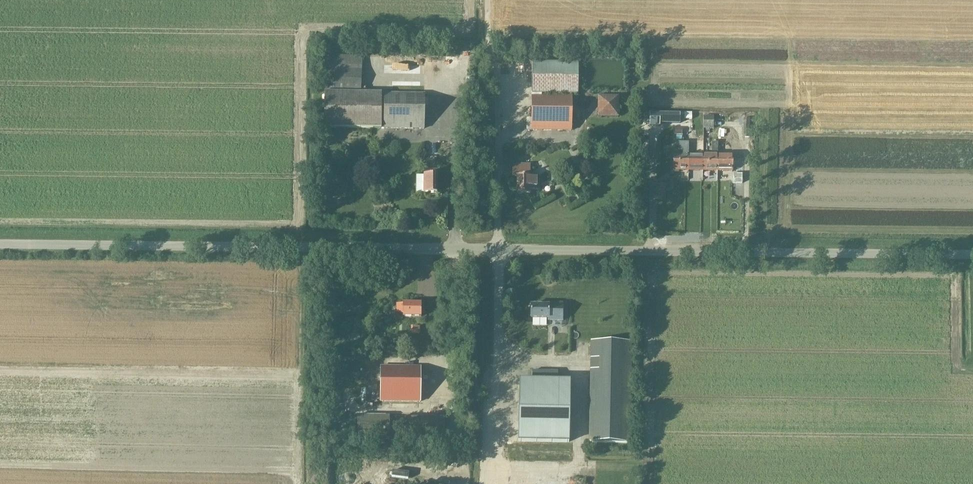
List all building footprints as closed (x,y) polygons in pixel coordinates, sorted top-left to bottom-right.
[(361,70),(362,56),(329,55),(327,91),(361,92),(362,70),(361,70)] [(532,62),(532,93),(578,94),(578,63),(532,62)] [(424,94),(384,94),(324,93),(324,128),(424,129),(424,94)] [(571,131),(571,96),(532,95),(531,130),(571,131)] [(618,118),(619,96),(598,96),(597,117),(618,118)] [(659,129),(659,115),(646,115),(646,139),(652,139),(653,129),(659,129)] [(564,141),(573,141),(573,133),(564,132),(564,141)] [(717,143),(718,137),(713,137),(713,143),(712,143),(712,155),(703,155),(703,171),(717,171),(717,143)] [(682,149),(682,155),(673,155),(673,171),(688,171),(688,155),(689,142),(678,142),(678,149),(682,149)] [(717,143),(717,171),(732,171),(732,150),(732,143),(726,143),(726,156),(718,156),(718,143),(717,143)] [(703,155),(688,155),(688,171),(703,171),(703,155)] [(530,164),(512,164),(512,176),(517,176),(516,194),(530,194),(530,190),(539,190),(539,176),(530,176),(530,164)] [(437,176),(437,170),(437,169),(427,169),(427,175),(424,175),(423,193),(436,194),(437,176)] [(421,317),(421,304),(403,303),(403,304),(397,304),(397,313),(403,313),(403,317),(421,317)] [(562,320),(562,303),(548,303),(548,305),(530,306),(531,319),(548,319),(548,321),(562,320)] [(575,329),(580,332),(583,326),(578,324),(575,329)] [(631,342),(591,341),(590,443),(630,443),(631,342)] [(420,402),(421,367),(381,366),(380,401),(420,402)] [(570,442),(570,382),(558,382),(558,372),(532,372),(532,382),(520,382),(519,442),(570,442)]
